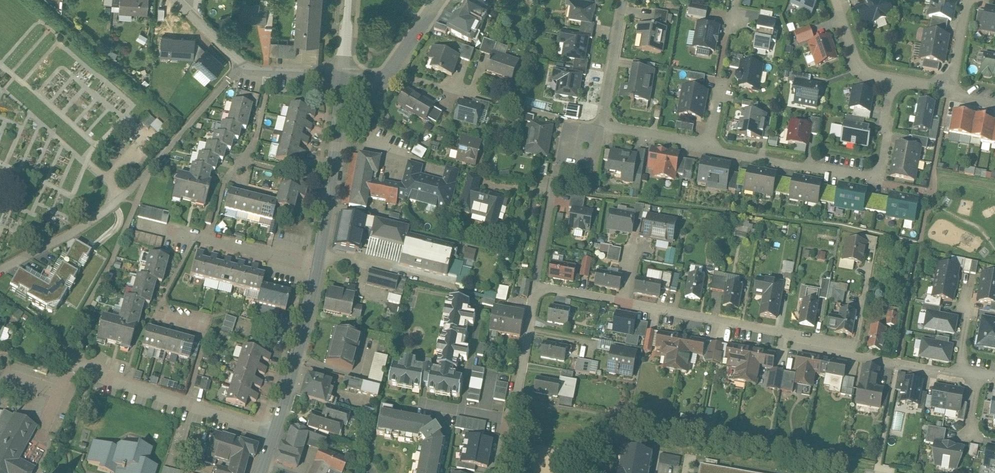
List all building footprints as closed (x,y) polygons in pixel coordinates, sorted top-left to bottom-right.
[(119,11),(119,9),(137,10),(136,12),(146,13),(147,0),(119,0),(119,11)] [(298,17),(323,19),(324,0),(300,0),(298,17)] [(449,29),(472,42),(491,5),(484,1),(483,0),(464,0),(449,28),(449,29)] [(594,0),(567,0),(566,6),(575,7),(572,20),(570,19),(570,20),(582,22),(591,24),(591,23),(589,23),(591,13),(593,13),(595,0),(594,0)] [(792,4),(802,9),(801,11),(811,15),(811,13),(812,13),(817,2),(816,0),(794,0),(792,4)] [(866,2),(867,5),(857,8),(863,24),(874,20),(875,23),(886,19),(885,16),(892,14),(887,0),(871,0),(866,2)] [(954,7),(932,2),(929,16),(948,20),(951,20),(954,7)] [(267,6),(242,4),(241,20),(254,21),(254,17),(266,18),(265,22),(266,22),(267,16),(267,6)] [(708,8),(690,4),(688,16),(706,20),(708,8)] [(982,30),(994,32),(994,9),(986,8),(986,12),(983,27),(982,30)] [(668,12),(657,10),(655,22),(666,24),(668,12)] [(986,12),(979,10),(976,26),(983,27),(986,12)] [(773,14),(761,12),(759,24),(771,26),(772,21),(773,14)] [(222,27),(230,27),(229,17),(221,17),(222,27)] [(323,19),(298,17),(296,45),(321,47),(323,19)] [(948,20),(932,17),(931,25),(947,28),(948,20)] [(771,26),(759,24),(757,31),(760,31),(759,39),(756,38),(754,49),(769,52),(771,42),(776,43),(777,34),(774,33),(776,21),(772,21),(771,26)] [(591,24),(582,22),(580,29),(593,31),(594,25),(595,25),(595,24),(591,23),(591,24)] [(449,29),(449,28),(437,23),(434,29),(446,33),(447,29),(449,29)] [(718,27),(699,24),(694,48),(698,49),(710,51),(714,51),(718,27)] [(666,29),(653,26),(652,27),(640,25),(638,36),(645,37),(642,50),(661,54),(664,39),(663,39),(665,29),(666,30),(666,29)] [(947,28),(931,25),(929,32),(945,35),(947,28)] [(810,27),(794,32),(799,45),(814,39),(810,27)] [(593,31),(580,29),(579,36),(588,38),(592,39),(593,37),(592,37),(593,31)] [(929,32),(926,32),(923,46),(945,50),(948,36),(945,35),(929,32)] [(579,36),(561,33),(560,43),(568,45),(566,57),(563,56),(563,57),(575,59),(584,61),(584,60),(582,60),(584,50),(586,50),(588,38),(579,36)] [(195,41),(172,39),(172,38),(162,37),(162,36),(161,36),(160,56),(161,56),(161,53),(167,53),(167,56),(168,56),(168,53),(180,54),(180,56),(193,57),(193,58),(194,58),(196,39),(195,39),(195,41)] [(829,37),(810,44),(812,49),(811,50),(813,57),(815,58),(816,60),(815,62),(816,65),(818,66),(821,65),(822,63),(835,58),(833,52),(832,50),(833,47),(832,44),(829,37)] [(497,44),(485,39),(480,52),(492,56),(493,53),(494,53),(497,44)] [(296,45),(278,43),(277,55),(296,57),(296,45)] [(475,50),(462,45),(459,55),(459,56),(459,58),(470,62),(475,50)] [(945,50),(923,46),(921,59),(924,60),(940,63),(943,64),(945,50)] [(459,55),(434,47),(433,48),(434,48),(430,59),(429,59),(429,60),(435,62),(433,69),(452,76),(459,58),(459,56),(459,55)] [(223,64),(207,49),(196,61),(212,77),(223,64)] [(494,53),(493,53),(492,56),(490,63),(489,62),(486,72),(487,73),(487,72),(512,81),(512,82),(519,62),(494,53)] [(743,57),(731,55),(729,67),(740,69),(742,63),(742,60),(743,57)] [(985,55),(985,57),(983,59),(982,61),(983,64),(982,73),(984,73),(983,75),(985,76),(990,77),(991,76),(992,75),(994,75),(994,57),(985,55)] [(584,61),(575,59),(574,66),(586,69),(587,62),(588,63),(588,61),(584,60),(584,61)] [(940,63),(924,60),(922,68),(938,71),(940,63)] [(648,64),(634,61),(633,68),(647,71),(648,64)] [(762,66),(742,63),(740,69),(740,72),(736,75),(736,79),(738,82),(740,82),(739,87),(752,89),(754,91),(758,92),(760,91),(761,86),(759,84),(762,66)] [(586,69),(574,66),(573,73),(582,75),(582,76),(586,76),(586,75),(585,75),(586,69)] [(647,71),(633,68),(633,69),(635,69),(632,88),(623,87),(621,98),(631,100),(634,101),(635,99),(643,101),(643,98),(649,99),(654,72),(647,71)] [(573,73),(555,70),(553,81),(559,82),(557,95),(578,98),(582,76),(582,75),(573,73)] [(705,76),(688,72),(687,79),(704,83),(705,76)] [(810,76),(792,73),(790,83),(796,84),(796,82),(808,84),(810,76)] [(808,84),(796,82),(796,84),(794,93),(797,96),(795,104),(816,108),(817,100),(820,97),(818,94),(820,86),(808,84)] [(706,91),(684,87),(682,101),(704,105),(706,91)] [(435,105),(407,89),(398,105),(426,121),(428,118),(434,108),(435,105)] [(873,92),(854,89),(853,89),(851,97),(852,98),(850,109),(869,112),(873,92)] [(242,91),(236,90),(233,101),(239,102),(242,91)] [(247,93),(242,91),(239,102),(245,104),(247,93)] [(247,93),(245,104),(250,105),(253,94),(247,93)] [(259,95),(253,94),(250,105),(251,105),(256,107),(259,95)] [(490,104),(473,99),(472,105),(481,108),(481,110),(487,112),(490,104)] [(239,102),(233,101),(230,113),(248,117),(251,105),(250,105),(245,104),(239,102)] [(704,105),(682,101),(679,115),(701,119),(704,105)] [(758,103),(743,101),(742,106),(757,109),(758,103)] [(935,104),(920,101),(919,106),(916,106),(915,114),(917,115),(915,129),(929,132),(935,104)] [(472,105),(460,102),(455,119),(477,125),(481,110),(481,108),(472,105)] [(308,109),(290,105),(286,119),(305,123),(307,116),(308,109)] [(662,108),(655,106),(653,118),(660,119),(662,108)] [(442,113),(434,108),(428,118),(437,123),(442,113)] [(316,111),(308,109),(307,116),(314,118),(316,111)] [(869,112),(854,109),(853,117),(864,119),(869,120),(871,112),(869,112)] [(752,112),(743,110),(742,113),(741,120),(741,119),(740,122),(764,127),(765,121),(767,115),(756,113),(752,112)] [(964,114),(953,112),(953,116),(949,134),(960,136),(964,114)] [(151,117),(147,113),(139,121),(143,125),(151,117)] [(248,117),(230,113),(227,124),(241,128),(245,129),(248,117)] [(975,116),(964,114),(960,136),(971,138),(975,116)] [(947,115),(944,133),(949,134),(953,116),(947,115)] [(986,118),(975,116),(971,138),(982,140),(985,121),(986,118)] [(155,121),(151,117),(143,125),(148,129),(155,121)] [(864,119),(853,117),(852,124),(863,126),(864,119)] [(821,120),(811,118),(810,126),(809,134),(818,136),(821,120)] [(152,126),(159,132),(165,125),(158,119),(152,126)] [(305,123),(286,119),(283,132),(301,137),(303,130),(305,123)] [(985,121),(982,140),(981,143),(992,145),(994,128),(994,123),(985,121)] [(694,125),(677,122),(675,129),(693,133),(694,125)] [(764,127),(740,122),(740,125),(739,132),(738,131),(738,135),(748,137),(748,136),(751,137),(762,139),(762,138),(763,133),(764,127)] [(846,123),(844,122),(840,142),(868,148),(871,135),(868,135),(870,127),(863,126),(852,124),(846,123)] [(241,128),(227,124),(222,123),(219,135),(233,138),(238,139),(241,128)] [(312,125),(305,123),(303,130),(310,131),(312,125)] [(532,123),(528,145),(530,146),(530,147),(534,147),(532,154),(547,157),(553,127),(532,123)] [(810,126),(792,123),(790,124),(789,129),(790,131),(788,143),(807,146),(809,134),(810,126)] [(301,137),(283,132),(279,146),(298,151),(300,143),(301,137)] [(233,138),(219,135),(215,133),(212,145),(225,149),(230,150),(233,138)] [(928,139),(913,136),(911,146),(920,147),(920,148),(927,149),(928,139)] [(309,139),(301,137),(300,143),(307,145),(309,139)] [(472,145),(462,142),(460,151),(458,159),(458,160),(475,164),(480,147),(472,145)] [(911,146),(897,143),(895,151),(896,151),(895,157),(917,161),(920,148),(920,147),(911,146)] [(225,149),(212,145),(207,144),(204,155),(204,156),(217,159),(222,160),(225,149)] [(413,154),(424,158),(428,148),(416,144),(413,154)] [(298,151),(279,146),(276,160),(294,165),(296,157),(298,151)] [(452,149),(450,157),(458,159),(460,151),(452,149)] [(679,155),(653,150),(650,168),(656,169),(655,177),(674,180),(675,174),(678,158),(679,155)] [(637,156),(611,152),(610,161),(608,172),(623,174),(622,182),(633,184),(634,176),(636,161),(637,156)] [(217,159),(204,156),(204,155),(199,154),(196,166),(211,170),(214,171),(217,159)] [(352,155),(348,176),(354,177),(354,176),(357,177),(361,157),(352,155)] [(380,158),(361,155),(361,157),(357,177),(371,179),(372,174),(377,175),(378,166),(375,166),(376,158),(379,159),(380,158)] [(895,157),(894,157),(891,176),(915,181),(918,161),(917,161),(895,157)] [(687,160),(678,158),(675,174),(684,176),(685,172),(687,160)] [(722,163),(703,159),(699,183),(726,188),(730,166),(722,165),(722,163)] [(694,161),(687,160),(685,172),(691,173),(694,161)] [(644,162),(636,161),(634,176),(642,177),(644,162)] [(421,167),(409,164),(403,186),(402,189),(414,192),(419,176),(421,167)] [(211,170),(196,166),(192,165),(189,177),(208,181),(211,170)] [(763,171),(749,169),(746,188),(745,191),(759,193),(763,171)] [(748,172),(740,170),(739,174),(737,186),(746,188),(748,172)] [(777,174),(763,171),(759,193),(773,196),(776,177),(777,174)] [(739,174),(732,173),(729,190),(736,191),(737,186),(739,174)] [(189,177),(178,174),(172,197),(205,205),(211,182),(208,181),(189,177)] [(354,177),(348,176),(343,204),(349,205),(354,177)] [(357,177),(354,176),(354,177),(349,205),(349,206),(365,209),(367,198),(371,179),(357,177)] [(443,182),(419,176),(414,192),(402,189),(403,186),(400,185),(398,198),(448,211),(456,180),(444,177),(443,182)] [(480,179),(469,176),(467,183),(468,184),(460,210),(460,211),(470,214),(472,205),(491,210),(489,217),(488,217),(484,231),(485,231),(485,230),(494,232),(494,233),(502,204),(500,203),(502,197),(493,195),(492,198),(476,194),(480,179)] [(785,179),(776,177),(773,193),(782,195),(785,179)] [(808,180),(794,177),(794,180),(791,196),(790,199),(804,202),(808,180)] [(400,185),(371,179),(367,198),(397,203),(398,198),(400,185)] [(794,180),(785,179),(782,195),(791,196),(794,180)] [(822,182),(808,180),(804,202),(818,204),(821,185),(822,182)] [(308,185),(296,182),(294,188),(299,189),(297,196),(305,198),(308,185)] [(294,188),(280,185),(276,202),(276,203),(275,206),(294,211),(297,196),(299,189),(294,188)] [(830,187),(821,185),(818,201),(827,203),(830,187)] [(853,187),(839,185),(839,189),(836,205),(835,207),(849,210),(853,187)] [(839,189),(830,187),(827,203),(836,205),(839,189)] [(867,190),(853,187),(849,210),(863,212),(863,210),(866,194),(867,190)] [(241,194),(229,191),(225,209),(237,212),(241,194)] [(253,197),(241,194),(237,212),(248,215),(253,197)] [(875,196),(866,194),(863,210),(872,211),(875,196)] [(905,197),(891,195),(890,198),(887,214),(887,217),(901,219),(905,197)] [(585,198),(571,196),(569,208),(573,209),(573,208),(583,210),(585,198)] [(890,198),(875,196),(872,211),(887,214),(890,198)] [(264,200),(253,197),(248,215),(260,218),(264,200)] [(918,200),(905,197),(901,219),(914,222),(918,200)] [(264,200),(260,218),(271,221),(273,214),(275,206),(276,202),(264,200)] [(645,205),(636,204),(634,216),(634,219),(642,221),(642,219),(645,205)] [(146,207),(140,206),(137,217),(143,219),(146,207)] [(627,208),(619,206),(617,213),(626,214),(627,208)] [(146,207),(143,219),(149,220),(152,209),(146,207)] [(583,210),(573,208),(573,209),(570,228),(576,229),(575,231),(583,233),(583,231),(589,232),(593,212),(583,210)] [(158,210),(152,209),(149,220),(155,221),(158,210)] [(163,211),(158,210),(155,221),(161,223),(163,211)] [(169,213),(163,211),(161,223),(167,224),(169,213)] [(213,213),(207,212),(204,223),(211,225),(213,213)] [(617,213),(611,212),(609,226),(616,228),(615,231),(630,233),(632,223),(633,223),(634,219),(634,216),(626,214),(617,213)] [(400,215),(390,213),(387,223),(397,226),(400,215)] [(271,221),(268,233),(274,235),(279,215),(273,214),(271,221)] [(362,219),(342,215),(336,247),(358,252),(362,234),(359,233),(360,227),(364,228),(363,229),(371,230),(373,221),(362,218),(362,219)] [(676,221),(649,216),(648,221),(645,238),(672,243),(676,221)] [(648,221),(642,219),(642,221),(639,237),(645,238),(648,221)] [(387,223),(375,220),(371,235),(370,235),(369,241),(377,243),(377,242),(402,248),(403,248),(406,236),(408,228),(397,226),(387,223)] [(749,225),(737,223),(736,231),(747,233),(749,225)] [(140,233),(134,232),(131,243),(137,245),(140,233)] [(140,233),(137,245),(143,246),(145,235),(140,233)] [(151,236),(145,235),(143,246),(148,247),(151,236)] [(878,239),(861,235),(860,242),(866,244),(870,245),(869,250),(876,251),(878,239)] [(157,237),(151,236),(148,247),(154,249),(157,237)] [(455,247),(406,236),(403,248),(402,248),(399,264),(448,276),(455,247)] [(163,239),(157,237),(154,249),(160,250),(163,239)] [(860,242),(848,240),(844,261),(862,264),(866,244),(860,242)] [(19,273),(10,288),(46,309),(59,306),(91,251),(75,242),(48,290),(19,273)] [(621,249),(610,247),(607,261),(619,263),(621,249)] [(669,248),(666,263),(675,265),(678,249),(669,248)] [(475,251),(466,249),(464,258),(470,260),(471,255),(474,256),(475,251)] [(204,252),(197,250),(196,258),(202,259),(204,252)] [(149,255),(143,253),(141,254),(139,263),(140,265),(146,266),(149,255)] [(218,255),(211,254),(210,261),(216,263),(218,255)] [(168,260),(149,255),(146,266),(165,271),(168,260)] [(231,259),(225,257),(223,265),(229,266),(231,259)] [(202,259),(196,258),(191,276),(205,280),(210,261),(202,259)] [(588,278),(591,260),(583,258),(580,277),(588,278)] [(972,262),(965,260),(963,272),(970,273),(972,262)] [(216,263),(210,261),(205,280),(219,283),(223,265),(216,263)] [(245,262),(239,261),(237,268),(243,269),(245,262)] [(794,274),(796,262),(785,261),(784,273),(794,274)] [(978,263),(972,262),(970,273),(976,275),(978,263)] [(576,267),(553,263),(550,278),(573,282),(576,267)] [(258,265),(252,264),(250,271),(257,273),(258,265)] [(959,268),(939,264),(936,281),(956,284),(959,268)] [(229,266),(223,265),(219,283),(232,287),(237,268),(229,266)] [(165,271),(146,266),(143,278),(156,281),(156,282),(161,283),(165,271)] [(471,269),(460,266),(456,284),(467,286),(471,269)] [(243,269),(237,268),(232,287),(246,290),(250,271),(243,269)] [(399,277),(369,270),(366,284),(396,292),(399,277)] [(250,271),(246,290),(260,293),(262,286),(264,275),(257,273),(250,271)] [(622,276),(599,271),(596,286),(619,290),(622,276)] [(663,273),(648,271),(647,280),(661,283),(663,273)] [(673,275),(663,273),(661,283),(662,283),(660,289),(670,291),(673,275)] [(984,273),(983,277),(981,279),(980,287),(994,290),(994,275),(984,273)] [(792,275),(785,274),(782,291),(789,292),(792,275)] [(680,276),(673,275),(670,291),(677,292),(680,276)] [(705,277),(690,275),(686,298),(700,300),(705,277)] [(156,281),(143,278),(137,276),(134,288),(152,293),(156,282),(156,281)] [(727,278),(713,276),(711,290),(724,292),(727,278)] [(647,280),(638,278),(635,294),(659,298),(660,289),(662,283),(661,283),(647,280)] [(780,283),(758,279),(755,295),(764,297),(765,292),(778,294),(780,283)] [(831,281),(822,280),(820,291),(821,291),(819,299),(827,300),(831,281)] [(530,282),(523,281),(520,297),(527,298),(530,282)] [(956,284),(936,281),(933,297),(941,299),(952,301),(956,284)] [(743,286),(728,283),(723,307),(738,310),(743,286)] [(346,294),(328,290),(328,289),(323,312),(324,312),(324,311),(349,316),(349,317),(350,317),(352,306),(355,287),(347,285),(346,294)] [(291,293),(262,286),(260,293),(257,305),(285,312),(287,303),(288,303),(291,293)] [(509,288),(498,286),(496,299),(506,301),(509,288)] [(820,291),(802,287),(800,300),(803,301),(799,324),(814,327),(819,299),(821,291),(820,291)] [(980,287),(978,295),(980,297),(979,301),(991,303),(994,304),(994,290),(980,287)] [(152,293),(134,288),(131,299),(131,300),(143,303),(149,305),(152,293)] [(845,291),(835,290),(832,305),(842,307),(845,291)] [(778,294),(765,292),(764,297),(761,316),(776,318),(781,294),(778,294)] [(391,294),(390,301),(402,304),(404,297),(391,294)] [(933,297),(925,296),(923,305),(940,308),(941,299),(933,297)] [(143,303),(131,300),(131,299),(125,298),(122,310),(140,315),(143,303)] [(451,308),(449,322),(446,321),(444,330),(447,331),(446,335),(443,334),(442,344),(445,344),(442,358),(439,357),(438,366),(440,367),(441,366),(454,369),(457,370),(459,362),(458,362),(461,345),(462,346),(463,340),(466,341),(467,332),(464,332),(465,329),(464,328),(467,311),(468,311),(470,302),(450,298),(448,308),(451,308)] [(495,301),(484,299),(483,304),(494,307),(495,301)] [(940,308),(923,305),(922,311),(927,312),(940,314),(941,308),(940,308)] [(360,308),(352,306),(350,317),(358,318),(360,308)] [(571,309),(551,306),(548,322),(568,326),(571,309)] [(515,307),(514,312),(509,311),(505,334),(505,335),(520,337),(525,309),(515,307)] [(122,310),(114,308),(111,319),(119,321),(122,310)] [(509,311),(494,309),(490,332),(499,333),(505,334),(509,311)] [(856,312),(841,309),(839,319),(837,330),(837,333),(852,336),(856,312)] [(140,315),(122,310),(119,321),(136,326),(137,327),(140,315)] [(940,314),(927,312),(924,328),(954,334),(958,317),(940,314)] [(617,313),(614,333),(633,336),(637,316),(617,313)] [(898,315),(888,313),(886,326),(896,327),(898,315)] [(475,316),(469,315),(467,325),(473,326),(475,316)] [(237,319),(226,316),(222,327),(233,330),(237,319)] [(111,319),(103,317),(96,340),(129,349),(136,326),(119,321),(111,319)] [(839,319),(830,317),(828,328),(837,330),(839,319)] [(983,318),(979,337),(985,338),(985,339),(984,347),(994,349),(994,320),(983,318)] [(648,324),(639,322),(636,337),(646,338),(648,324)] [(886,329),(872,326),(867,350),(882,353),(886,329)] [(233,330),(222,327),(220,332),(231,336),(233,330)] [(159,332),(147,329),(142,347),(154,350),(159,332)] [(361,336),(334,329),(334,330),(335,331),(327,363),(326,362),(325,363),(352,370),(352,369),(351,369),(356,348),(358,349),(361,336)] [(655,332),(648,331),(644,351),(651,353),(655,332)] [(170,335),(159,332),(154,350),(165,354),(170,335)] [(499,333),(491,332),(490,339),(497,340),(499,333)] [(682,337),(659,332),(656,348),(663,349),(679,352),(682,337)] [(182,338),(170,335),(165,354),(177,357),(182,338)] [(705,341),(682,337),(679,352),(689,354),(702,356),(705,341)] [(949,339),(937,337),(936,343),(948,345),(949,339)] [(194,342),(182,338),(177,357),(189,360),(194,342)] [(600,350),(612,350),(613,341),(600,340),(600,350)] [(936,343),(923,340),(920,357),(949,362),(952,346),(948,345),(936,343)] [(717,344),(710,342),(706,363),(713,364),(717,344)] [(572,348),(560,346),(560,345),(554,344),(554,345),(544,343),(541,357),(564,362),(566,353),(571,354),(572,348)] [(486,345),(480,344),(478,355),(483,356),(486,345)] [(724,345),(717,344),(713,364),(720,365),(724,345)] [(752,350),(729,345),(729,347),(726,361),(749,365),(752,350)] [(262,352),(243,346),(239,360),(258,366),(260,359),(262,352)] [(469,350),(463,349),(461,360),(467,361),(469,350)] [(679,352),(663,349),(662,355),(666,356),(664,368),(676,370),(679,352)] [(627,351),(627,352),(612,350),(609,368),(618,370),(617,373),(632,376),(636,353),(627,351)] [(775,354),(752,350),(749,365),(760,367),(772,370),(775,354)] [(271,355),(262,352),(260,359),(269,361),(271,355)] [(689,354),(679,352),(676,370),(688,373),(691,357),(689,354)] [(388,356),(375,353),(367,384),(381,388),(388,356)] [(823,359),(799,354),(796,370),(799,371),(797,382),(812,385),(814,373),(820,374),(823,359)] [(416,361),(405,359),(404,365),(415,367),(416,361)] [(585,361),(578,359),(576,372),(583,373),(585,361)] [(846,363),(823,359),(820,374),(826,376),(824,386),(840,389),(841,390),(843,377),(846,363)] [(258,366),(239,360),(235,373),(254,379),(256,372),(258,366)] [(592,362),(585,361),(583,373),(590,375),(592,362)] [(749,365),(726,361),(732,362),(730,370),(737,371),(735,380),(746,382),(749,365)] [(48,368),(38,364),(38,366),(36,370),(45,374),(47,369),(48,368)] [(401,366),(394,365),(393,370),(392,370),(389,385),(399,387),(399,384),(413,386),(412,389),(421,391),(422,385),(429,386),(428,392),(437,394),(437,391),(451,393),(451,396),(460,398),(463,383),(462,383),(463,378),(454,376),(454,377),(437,374),(437,373),(433,372),(433,369),(431,369),(432,365),(427,364),(426,368),(425,368),(424,371),(418,370),(418,371),(401,367),(401,366)] [(760,367),(749,365),(746,382),(757,384),(760,367)] [(266,368),(258,366),(256,372),(264,375),(266,368)] [(485,369),(473,367),(472,373),(484,375),(485,369)] [(864,367),(857,403),(872,406),(873,402),(879,403),(879,407),(880,407),(883,391),(876,389),(879,369),(864,367)] [(574,373),(562,370),(561,376),(573,379),(574,373)] [(783,374),(771,372),(769,382),(782,384),(783,374)] [(796,374),(784,372),(783,374),(782,384),(781,390),(792,393),(796,374)] [(254,379),(235,373),(230,386),(249,392),(252,385),(254,379)] [(484,375),(472,373),(471,378),(483,381),(484,375)] [(202,378),(197,376),(194,388),(199,389),(202,378)] [(330,382),(307,376),(301,397),(324,404),(326,397),(330,399),(332,390),(328,389),(330,382)] [(855,379),(843,377),(841,390),(840,389),(839,394),(852,397),(855,379)] [(208,379),(203,378),(202,378),(199,389),(205,391),(208,379)] [(577,382),(561,378),(560,382),(537,378),(535,393),(564,398),(574,400),(577,382)] [(923,382),(905,378),(904,385),(903,385),(901,396),(902,396),(901,403),(918,406),(919,404),(923,382)] [(161,385),(178,390),(180,384),(163,379),(161,385)] [(262,382),(254,379),(252,385),(260,388),(262,382)] [(364,384),(344,379),(342,388),(361,393),(364,384)] [(782,384),(769,382),(768,388),(781,390),(782,384)] [(372,386),(364,384),(361,393),(369,395),(372,386)] [(950,388),(936,385),(932,407),(946,410),(950,388)] [(249,392),(230,386),(226,401),(244,407),(247,399),(249,392)] [(381,388),(372,386),(369,395),(378,398),(381,388)] [(963,390),(950,388),(946,410),(959,413),(961,403),(963,390)] [(481,391),(469,389),(468,394),(480,397),(481,391)] [(889,392),(883,391),(880,407),(886,408),(889,392)] [(258,395),(249,392),(247,399),(256,401),(258,395)] [(961,403),(959,413),(957,420),(964,422),(967,404),(961,403)] [(985,403),(982,416),(989,418),(992,404),(985,403)] [(350,414),(325,406),(322,416),(315,414),(313,420),(309,419),(307,427),(308,427),(307,429),(328,435),(329,433),(339,436),(342,426),(346,427),(350,414)] [(421,448),(420,451),(422,451),(419,464),(418,464),(416,472),(437,472),(442,442),(439,437),(442,435),(436,427),(433,429),(430,424),(393,417),(394,409),(382,407),(377,434),(386,436),(386,434),(392,436),(392,437),(400,438),(400,437),(413,439),(413,441),(417,442),(423,438),(427,444),(421,448)] [(14,415),(13,416),(4,411),(0,418),(0,472),(11,472),(19,459),(37,427),(14,415)] [(486,422),(481,421),(478,433),(482,433),(484,434),(486,422)] [(307,430),(292,426),(286,446),(281,444),(280,445),(275,462),(275,463),(295,469),(297,468),(302,451),(303,446),(306,447),(308,440),(305,439),(308,431),(307,430)] [(946,430),(928,427),(925,443),(935,445),(943,446),(946,430)] [(328,436),(307,429),(307,430),(308,431),(305,439),(308,440),(324,446),(328,436)] [(467,431),(464,430),(463,436),(467,437),(481,439),(482,433),(478,433),(473,432),(467,431)] [(214,433),(213,437),(207,435),(205,441),(208,442),(207,445),(203,444),(200,455),(206,457),(216,460),(227,463),(225,470),(218,468),(216,472),(244,472),(248,456),(254,458),(257,446),(214,433)] [(481,439),(467,437),(462,463),(476,466),(487,468),(492,441),(481,439)] [(121,444),(116,446),(116,448),(93,441),(87,461),(100,465),(99,469),(110,472),(112,471),(112,470),(115,471),(115,472),(155,472),(157,467),(147,463),(152,449),(138,445),(137,449),(121,444)] [(943,446),(935,445),(933,454),(938,454),(936,463),(942,464),(942,468),(949,470),(949,465),(956,467),(958,458),(962,459),(963,450),(943,446)] [(978,446),(971,445),(968,456),(976,458),(978,451),(977,451),(978,446)] [(989,446),(987,453),(986,460),(985,467),(990,468),(994,469),(994,447),(989,446)] [(619,472),(649,472),(652,454),(624,449),(619,472)] [(329,452),(328,455),(319,451),(314,463),(336,472),(342,472),(348,461),(329,452)] [(680,458),(661,454),(660,464),(679,468),(680,458)] [(216,460),(206,457),(204,462),(215,465),(216,460)] [(19,459),(11,472),(32,472),(35,468),(19,459)] [(462,463),(458,462),(457,468),(475,472),(476,466),(462,463)] [(314,464),(310,471),(314,472),(327,472),(328,470),(314,464)]
